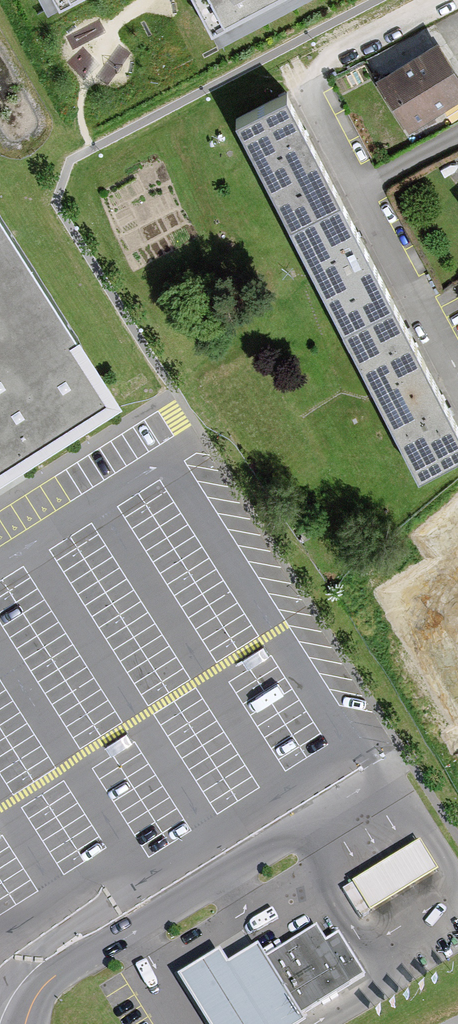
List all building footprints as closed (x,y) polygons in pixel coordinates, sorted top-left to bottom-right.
[(214,38),(289,0),(195,0),(214,38)] [(453,38),(396,79),(430,126),(457,106),(457,46),(453,38)] [(286,88),(235,114),(419,468),(457,448),(457,419),(286,88)] [(449,208),(457,219),(457,200),(449,208)] [(7,470),(106,409),(0,238),(0,474),(7,470)] [(374,573),(456,701),(457,700),(457,519),(374,573)] [(344,883),(361,913),(440,868),(423,838),(344,883)] [(316,928),(265,959),(299,1013),(362,973),(338,934),(325,942),(316,928)] [(207,1023),(302,1023),(304,1023),(299,1013),(265,959),(257,946),(226,965),(219,953),(178,978),(207,1023)]
